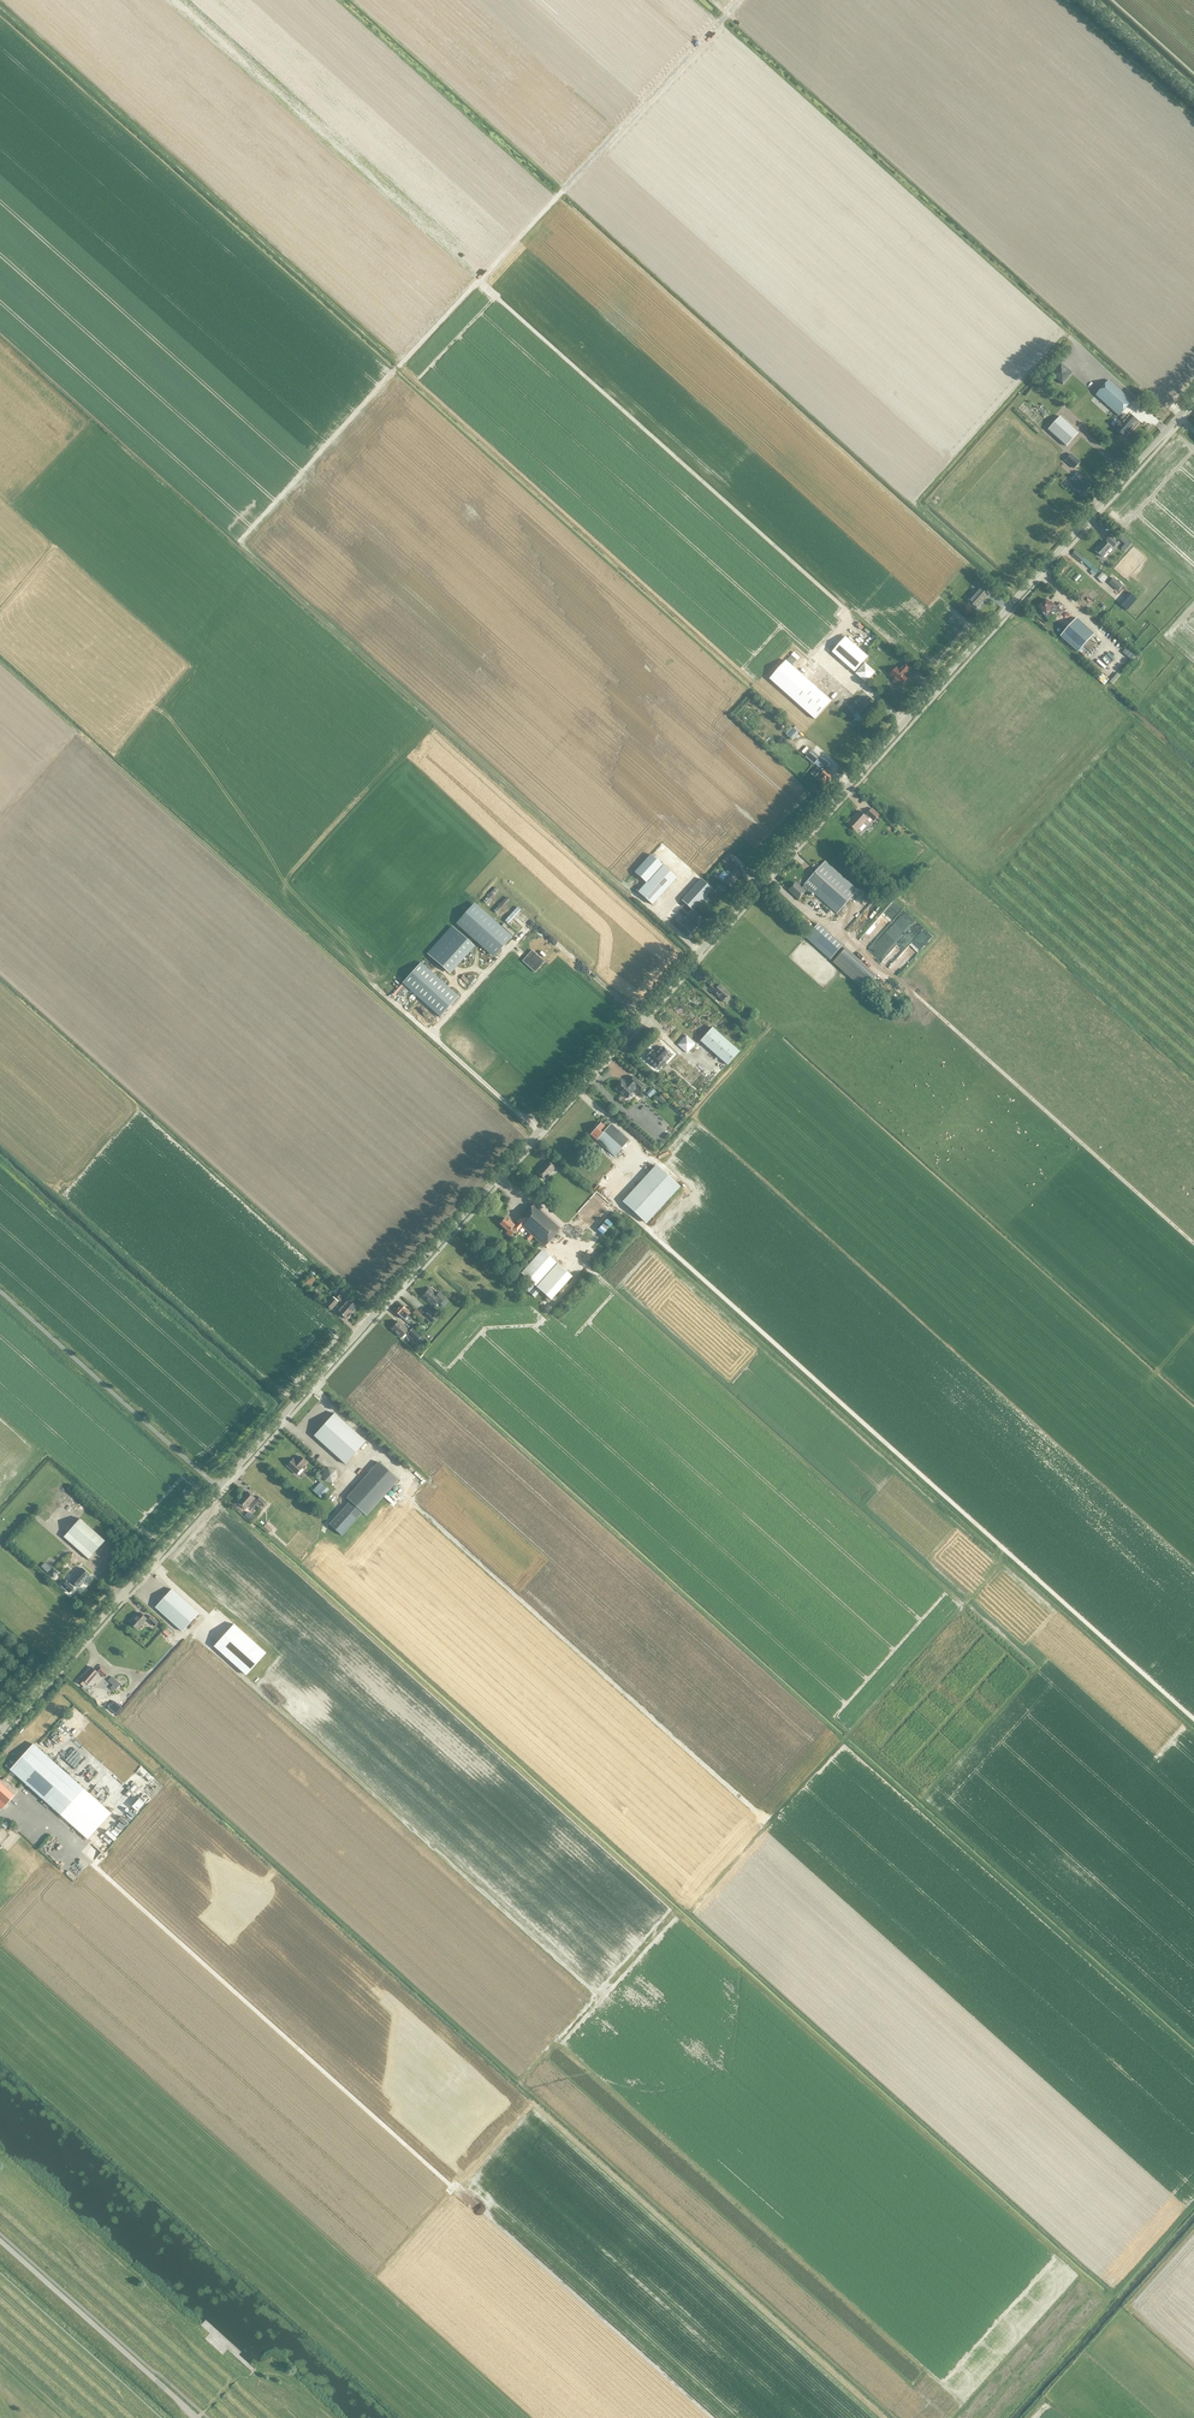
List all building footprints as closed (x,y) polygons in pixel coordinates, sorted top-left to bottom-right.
[(1061,364),(1051,376),(1062,386),(1072,374),(1061,364)] [(1096,395),(1119,416),(1120,416),(1132,402),(1109,381),(1096,395)] [(1046,426),(1049,429),(1061,415),(1058,412),(1046,426)] [(1138,422),(1130,415),(1122,425),(1119,422),(1115,419),(1111,424),(1117,430),(1120,433),(1119,434),(1119,436),(1120,437),(1122,437),(1123,436),(1124,437),(1124,436),(1126,437),(1130,433),(1129,432),(1130,430),(1131,431),(1130,430),(1138,422)] [(1079,433),(1061,417),(1049,430),(1067,446),(1079,433)] [(1080,462),(1072,454),(1066,461),(1075,468),(1080,462)] [(1086,479),(1080,474),(1073,482),(1074,483),(1073,484),(1073,485),(1076,487),(1077,487),(1077,486),(1081,489),(1080,489),(1081,489),(1083,491),(1084,489),(1086,491),(1091,486),(1084,480),(1086,479)] [(1115,546),(1118,543),(1110,536),(1107,540),(1108,540),(1106,542),(1104,540),(1100,545),(1101,545),(1096,551),(1104,557),(1112,548),(1111,547),(1113,545),(1115,546)] [(1094,575),(1099,570),(1085,558),(1082,561),(1085,563),(1087,565),(1092,569),(1090,571),(1094,575)] [(1103,583),(1108,578),(1102,572),(1097,578),(1103,583)] [(982,589),(986,584),(979,578),(975,583),(980,588),(982,589)] [(1118,592),(1123,586),(1114,578),(1109,583),(1118,592)] [(978,609),(989,596),(981,589),(969,602),(978,609)] [(1127,610),(1138,598),(1130,591),(1119,604),(1127,610)] [(1062,613),(1066,609),(1061,604),(1057,608),(1051,602),(1050,603),(1046,600),(1038,608),(1042,612),(1042,613),(1046,617),(1052,610),(1056,613),(1059,610),(1062,613)] [(1095,634),(1077,618),(1061,636),(1079,652),(1095,634)] [(832,652),(855,672),(869,657),(846,637),(832,652)] [(1107,664),(1111,660),(1106,654),(1102,659),(1107,664)] [(815,720),(832,701),(787,661),(770,679),(815,720)] [(904,661),(891,675),(894,679),(893,680),(894,682),(896,683),(897,684),(899,683),(902,686),(909,678),(905,675),(912,668),(904,661)] [(865,664),(856,674),(866,683),(875,673),(865,664)] [(1113,684),(1121,675),(1118,672),(1110,681),(1113,684)] [(1103,673),(1098,679),(1105,684),(1110,679),(1103,673)] [(857,712),(864,719),(867,715),(868,716),(871,712),(870,712),(874,708),(866,702),(863,705),(861,704),(862,703),(858,700),(853,706),(858,711),(857,712)] [(792,740),(799,734),(794,729),(787,736),(792,740)] [(807,746),(802,751),(807,755),(811,749),(807,746)] [(808,755),(815,762),(820,766),(820,765),(825,769),(827,765),(819,758),(820,757),(812,750),(808,755)] [(821,776),(823,777),(821,779),(821,782),(823,783),(826,783),(828,781),(828,782),(833,777),(830,775),(830,774),(826,770),(825,771),(823,769),(819,773),(822,775),(821,776)] [(874,821),(879,816),(871,809),(865,817),(859,812),(855,817),(849,825),(857,832),(869,818),(874,821)] [(646,882),(662,864),(650,853),(634,871),(646,882)] [(730,853),(724,860),(728,863),(734,856),(730,853)] [(841,865),(846,859),(839,853),(834,859),(841,865)] [(738,869),(741,866),(735,861),(732,864),(738,869)] [(826,861),(805,884),(805,885),(802,888),(805,892),(809,895),(813,892),(837,914),(858,890),(826,861)] [(676,878),(663,866),(647,883),(638,892),(652,905),(676,878)] [(730,888),(742,874),(735,868),(723,882),(730,888)] [(723,880),(730,872),(728,870),(726,873),(724,870),(719,876),(723,880)] [(681,900),(693,910),(712,889),(701,879),(681,900)] [(799,899),(805,892),(802,888),(796,883),(789,890),(799,899)] [(721,894),(725,890),(719,885),(715,889),(721,894)] [(486,903),(498,889),(496,887),(484,901),(486,903)] [(497,912),(509,898),(507,896),(494,910),(497,912)] [(512,937),(475,903),(456,924),(494,957),(512,937)] [(508,923),(521,909),(518,906),(505,920),(508,923)] [(696,920),(699,917),(694,912),(689,917),(687,915),(681,923),(691,932),(698,925),(694,922),(696,920)] [(910,928),(916,922),(907,912),(901,918),(902,919),(910,928)] [(882,913),(859,941),(869,949),(892,921),(882,913)] [(504,923),(502,925),(509,931),(511,929),(504,923)] [(819,924),(816,927),(806,938),(830,960),(843,945),(819,924)] [(471,944),(453,927),(428,955),(447,971),(471,944)] [(876,975),(847,948),(834,963),(864,989),(876,975)] [(541,967),(548,958),(537,949),(530,958),(541,967)] [(459,996),(421,963),(402,983),(440,1017),(459,996)] [(712,983),(708,988),(713,993),(713,992),(722,1001),(729,993),(720,985),(717,988),(712,983)] [(712,1028),(700,1041),(727,1065),(739,1051),(712,1028)] [(687,1054),(696,1044),(686,1035),(677,1045),(687,1054)] [(646,1054),(649,1051),(650,1052),(652,1050),(648,1046),(642,1053),(646,1056),(647,1055),(646,1054)] [(652,1050),(645,1058),(656,1068),(663,1060),(662,1059),(669,1053),(662,1047),(656,1053),(652,1050)] [(616,1089),(627,1099),(634,1092),(633,1091),(636,1088),(640,1092),(644,1087),(633,1077),(629,1082),(630,1083),(627,1086),(622,1082),(616,1089)] [(650,1097),(656,1091),(652,1087),(646,1093),(650,1097)] [(663,1104),(667,1099),(662,1094),(657,1099),(663,1104)] [(592,1133),(601,1121),(599,1120),(589,1131),(592,1133)] [(601,1123),(597,1127),(621,1149),(628,1141),(610,1125),(609,1125),(606,1122),(603,1125),(601,1123)] [(621,1149),(597,1127),(590,1135),(614,1157),(621,1149)] [(559,1170),(561,1167),(554,1161),(551,1164),(547,1161),(537,1173),(545,1180),(556,1167),(559,1170)] [(656,1166),(623,1202),(646,1223),(678,1187),(656,1166)] [(597,1179),(593,1184),(598,1189),(603,1184),(597,1179)] [(500,1224),(508,1231),(506,1233),(510,1237),(516,1231),(517,1232),(522,1226),(545,1247),(561,1229),(533,1204),(517,1222),(519,1223),(515,1227),(515,1226),(515,1225),(508,1219),(507,1220),(505,1219),(500,1224)] [(528,1280),(536,1286),(557,1263),(542,1250),(521,1273),(528,1280)] [(557,1263),(536,1286),(540,1291),(551,1300),(572,1277),(557,1263)] [(311,1286),(317,1280),(313,1276),(306,1282),(311,1286)] [(522,1286),(534,1297),(540,1291),(528,1280),(522,1286)] [(340,1300),(347,1293),(342,1288),(335,1295),(340,1300)] [(432,1304),(434,1302),(436,1300),(440,1304),(446,1298),(439,1292),(436,1296),(429,1289),(423,1296),(432,1304)] [(331,1310),(338,1302),(332,1297),(325,1305),(331,1310)] [(350,1299),(344,1305),(353,1313),(359,1307),(350,1299)] [(348,1319),(353,1313),(344,1305),(339,1311),(348,1319)] [(404,1320),(411,1313),(401,1305),(395,1312),(404,1320)] [(422,1322),(425,1318),(416,1309),(412,1313),(422,1322)] [(437,1318),(429,1311),(424,1316),(432,1324),(437,1318)] [(408,1330),(399,1322),(392,1329),(402,1338),(408,1330)] [(413,1329),(408,1335),(416,1343),(421,1337),(413,1329)] [(334,1413),(314,1436),(346,1464),(366,1442),(334,1413)] [(300,1456),(296,1461),(293,1459),(287,1466),(296,1474),(303,1467),(302,1467),(306,1462),(300,1456)] [(399,1479),(379,1462),(347,1498),(367,1515),(399,1479)] [(332,1483),(333,1482),(335,1483),(338,1480),(337,1479),(338,1477),(335,1470),(328,1468),(323,1474),(325,1481),(332,1483)] [(313,1491),(321,1498),(329,1489),(321,1482),(313,1491)] [(245,1509),(254,1499),(248,1493),(239,1503),(245,1509)] [(256,1500),(263,1507),(267,1504),(259,1497),(256,1500)] [(350,1502),(329,1524),(334,1529),(342,1536),(356,1520),(362,1513),(350,1502)] [(246,1516),(252,1520),(256,1516),(249,1511),(246,1516)] [(89,1559),(105,1541),(80,1519),(64,1537),(89,1559)] [(266,1526),(263,1529),(269,1534),(272,1531),(266,1526)] [(131,1550),(128,1554),(134,1559),(136,1555),(131,1550)] [(54,1578),(58,1573),(53,1568),(49,1573),(54,1578)] [(90,1575),(82,1568),(71,1580),(71,1581),(69,1584),(67,1581),(62,1586),(69,1593),(74,1588),(73,1587),(76,1585),(79,1588),(90,1575)] [(89,1583),(97,1576),(94,1572),(86,1580),(89,1583)] [(172,1589),(155,1607),(183,1632),(199,1613),(172,1589)] [(137,1629),(146,1619),(140,1613),(131,1623),(137,1629)] [(158,1623),(150,1616),(147,1620),(155,1626),(158,1623)] [(265,1652),(234,1624),(214,1646),(246,1674),(265,1652)] [(81,1678),(78,1682),(83,1686),(86,1683),(89,1685),(93,1681),(95,1682),(98,1680),(96,1678),(99,1674),(91,1667),(84,1675),(81,1678)] [(105,1678),(107,1679),(110,1675),(108,1674),(109,1674),(101,1667),(98,1671),(105,1678)] [(121,1684),(112,1676),(108,1681),(113,1685),(110,1688),(114,1691),(121,1684)] [(108,1709),(114,1715),(121,1707),(113,1701),(108,1706),(108,1709)] [(33,1743),(12,1767),(11,1766),(9,1768),(11,1769),(10,1770),(88,1839),(112,1813),(33,1743)] [(17,1792),(18,1791),(4,1778),(2,1781),(0,1779),(0,1807),(2,1809),(17,1792)] [(126,1793),(129,1796),(139,1785),(136,1782),(126,1793)] [(138,1811),(148,1800),(142,1795),(132,1806),(138,1811)] [(131,1810),(126,1814),(132,1819),(136,1815),(131,1810)] [(2,1825),(6,1829),(10,1824),(6,1821),(5,1821),(3,1819),(0,1823),(0,1826),(1,1826),(2,1825)] [(115,1827),(121,1832),(125,1827),(119,1823),(115,1827)] [(109,1838),(117,1830),(111,1825),(95,1842),(104,1850),(112,1841),(109,1838)]
